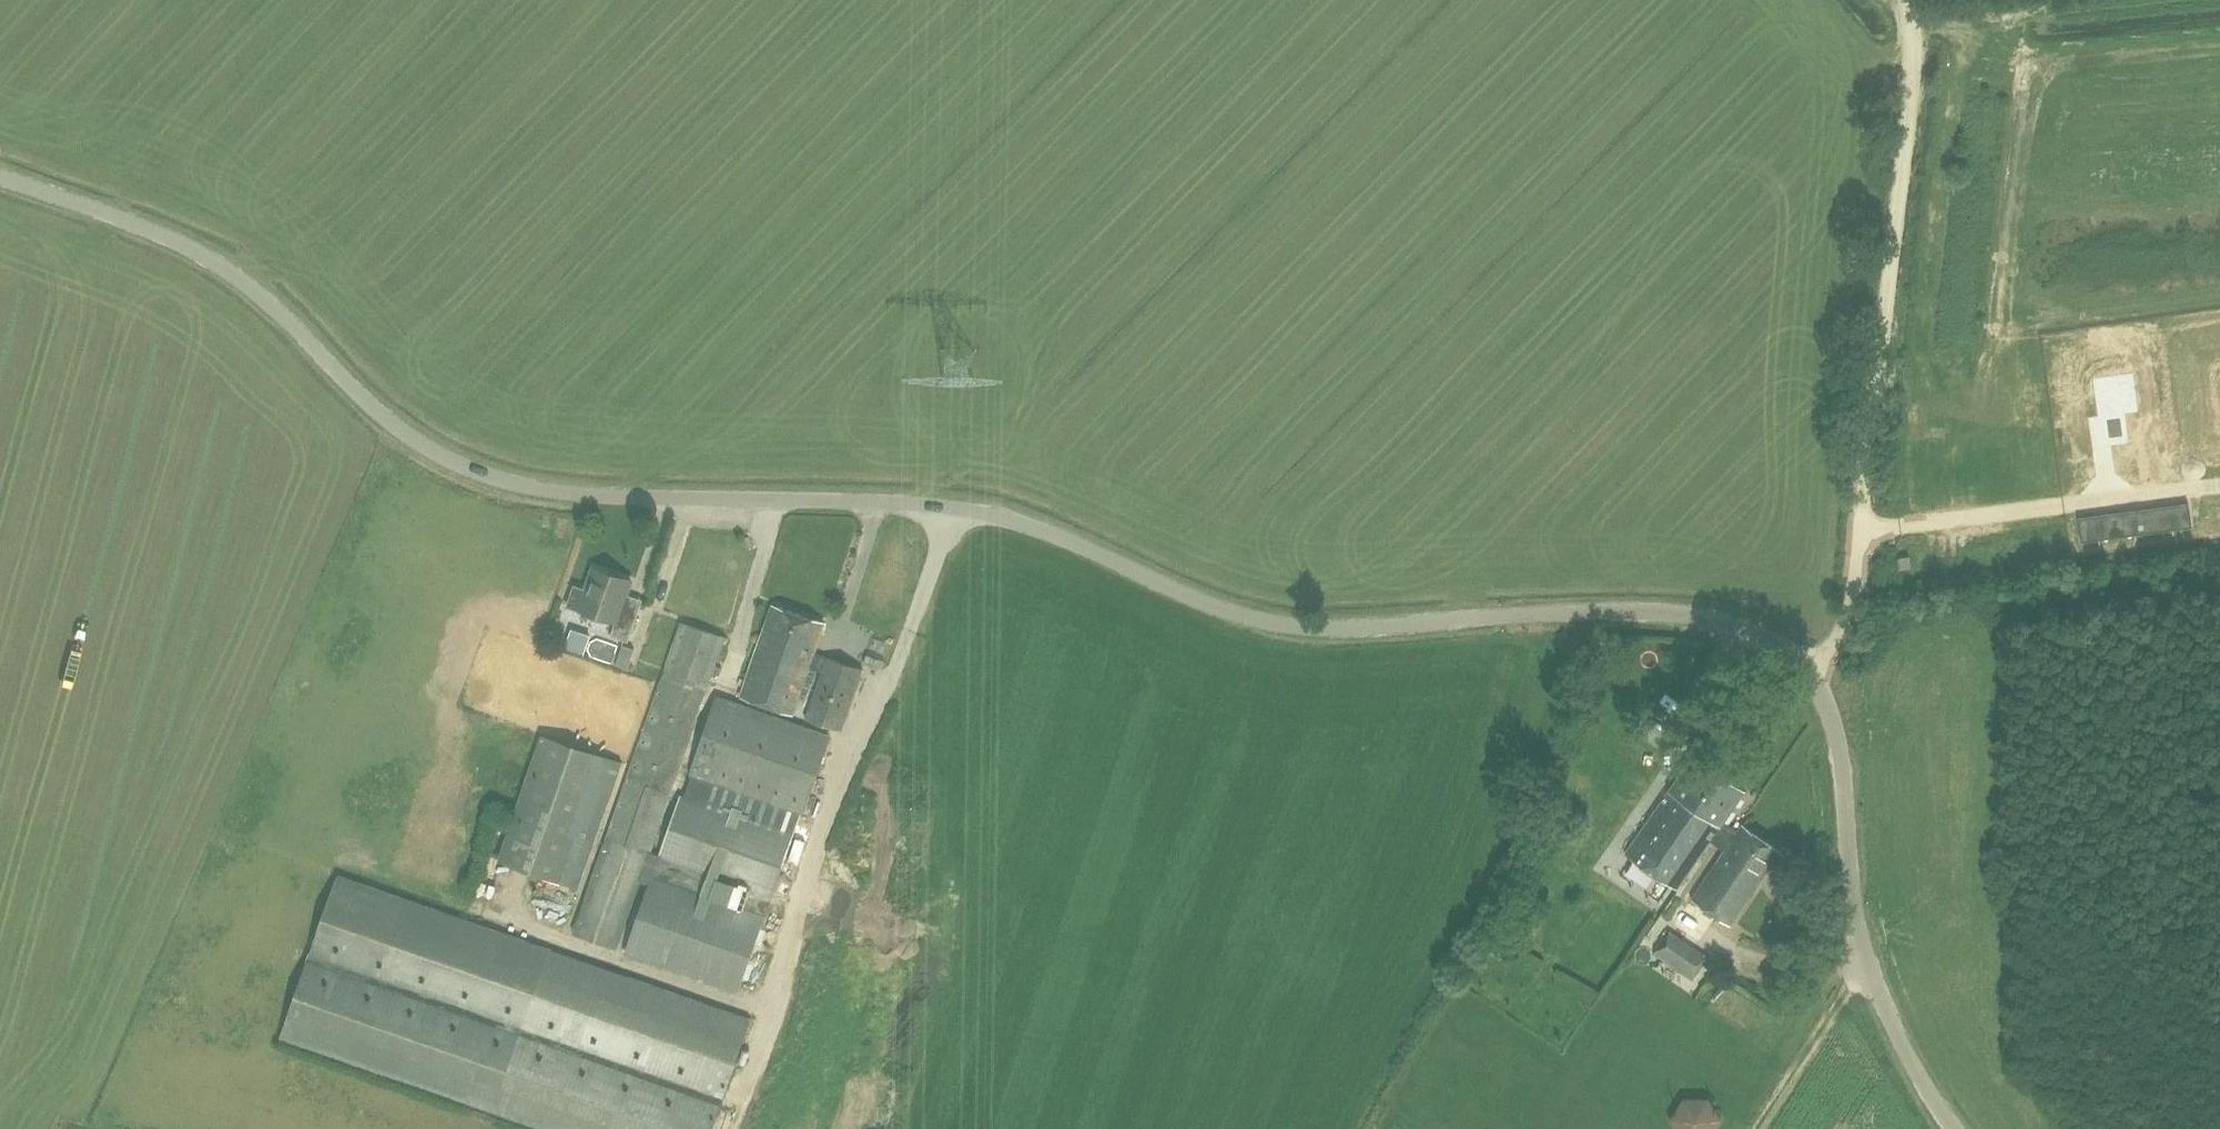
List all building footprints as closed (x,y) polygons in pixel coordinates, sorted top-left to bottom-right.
[(2205,358),(2217,443),(2219,442),(2219,356),(2205,358)] [(2079,518),(2082,540),(2192,526),(2189,504),(2079,518)] [(1910,555),(1899,556),(1900,568),(1912,566),(1910,555)] [(622,608),(633,579),(595,566),(587,588),(574,583),(567,603),(617,620),(612,634),(629,640),(639,614),(622,608)] [(773,603),(742,696),(794,713),(810,666),(815,651),(825,621),(773,603)] [(571,629),(565,646),(584,653),(590,635),(571,629)] [(560,879),(604,753),(546,733),(502,858),(560,879)] [(1711,840),(1725,820),(1746,789),(1694,754),(1626,853),(1678,889),(1711,840)] [(697,797),(716,802),(720,784),(702,779),(697,797)] [(673,831),(663,827),(655,849),(710,870),(722,836),(677,819),(673,831)] [(1739,830),(1725,820),(1711,840),(1726,850),(1693,898),(1731,925),(1782,850),(1744,824),(1739,830)] [(806,862),(813,840),(802,837),(795,859),(806,862)] [(584,927),(584,929),(612,930),(611,933),(630,934),(637,912),(671,914),(671,905),(645,897),(642,906),(635,906),(636,885),(598,883),(584,927)] [(577,925),(576,887),(564,887),(565,925),(577,925)] [(1773,932),(1789,935),(1791,919),(1775,916),(1773,932)] [(1533,936),(1533,923),(1518,923),(1518,936),(1533,936)] [(1671,930),(1654,954),(1692,980),(1708,956),(1671,930)] [(1713,995),(1719,1000),(1726,991),(1721,987),(1713,995)]
